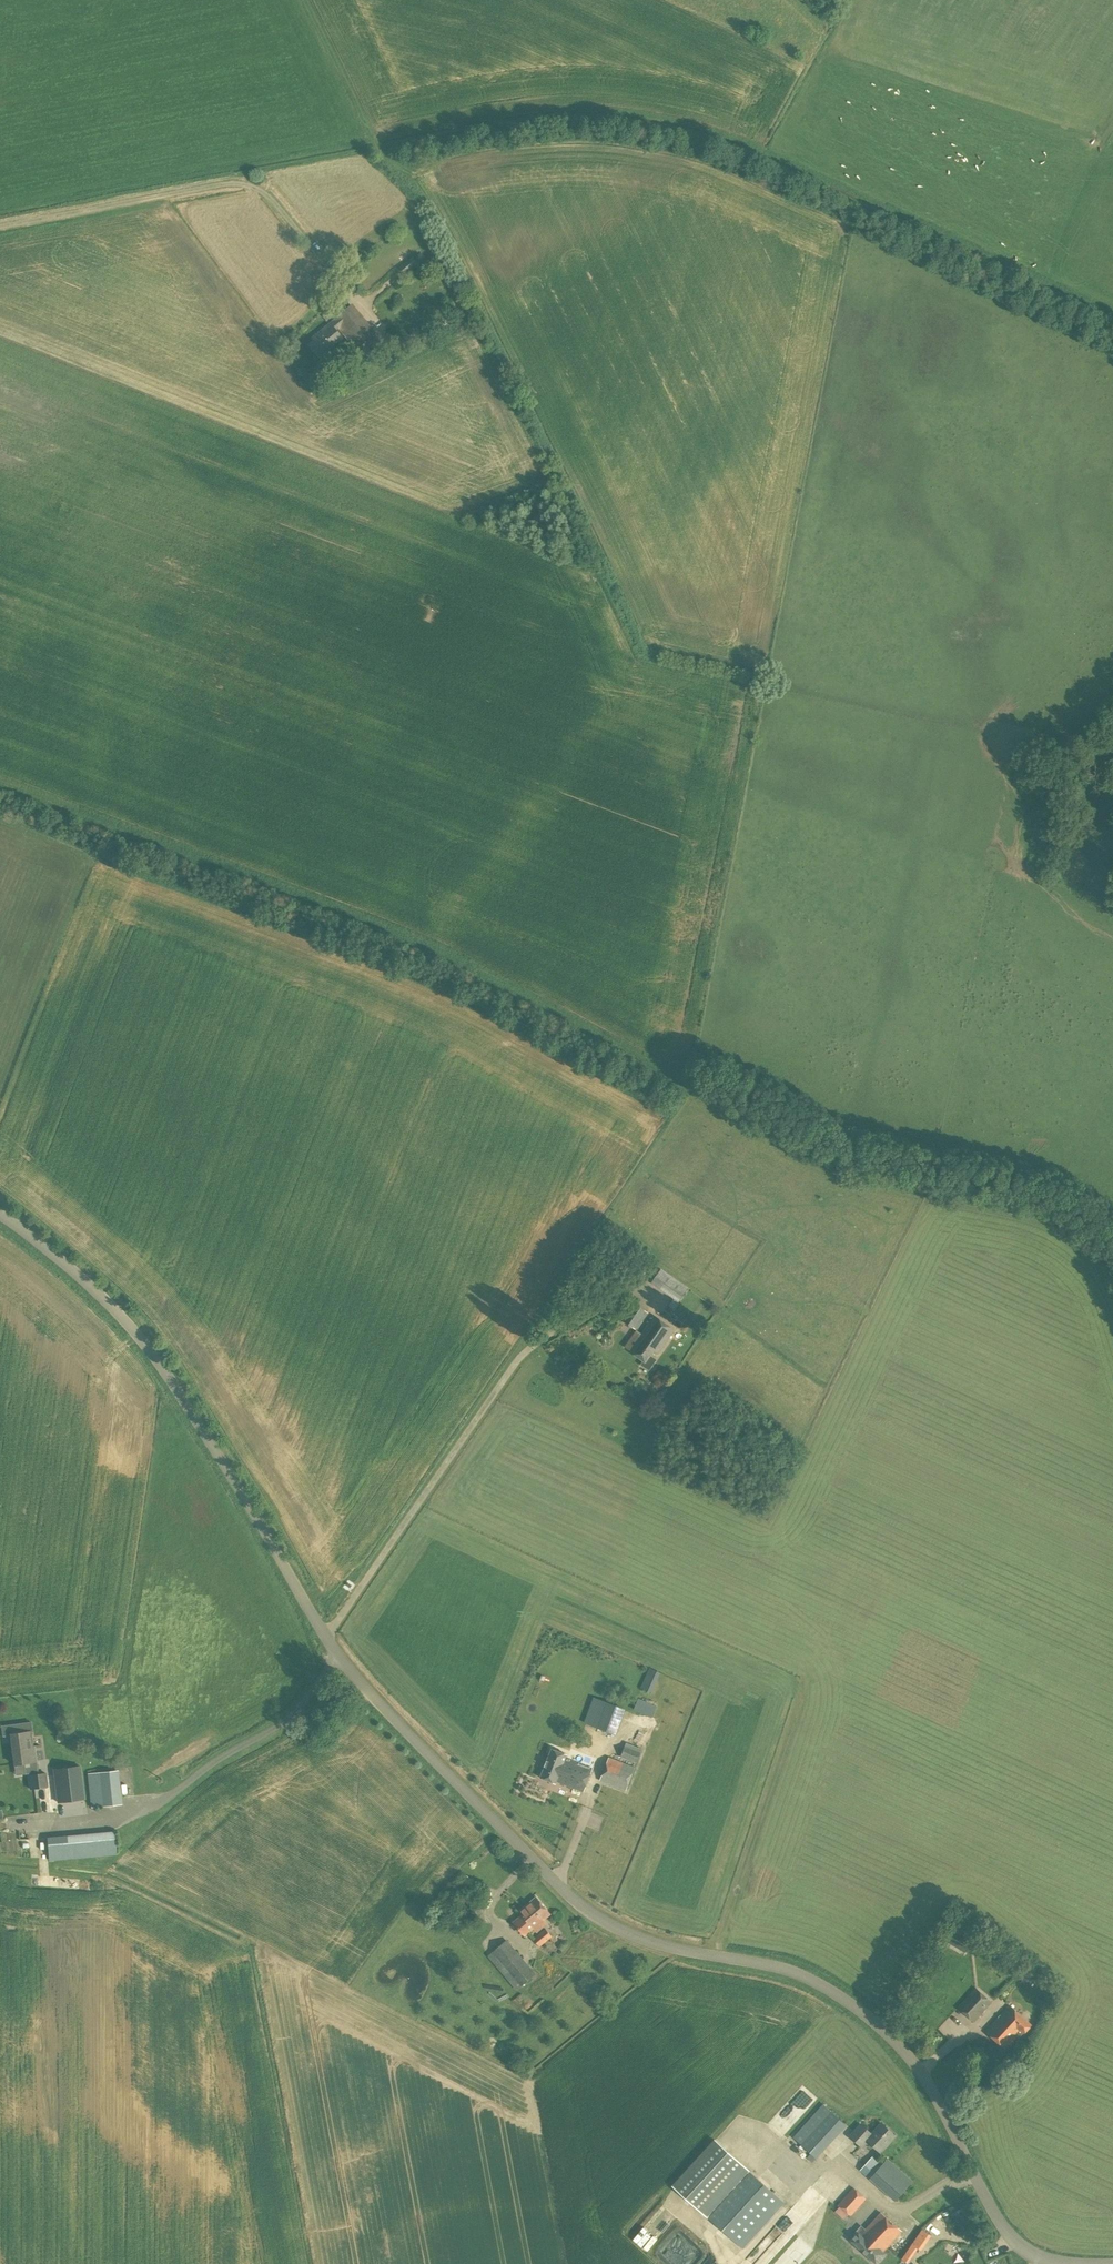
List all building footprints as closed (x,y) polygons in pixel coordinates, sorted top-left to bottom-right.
[(406,275),(418,265),(412,258),(400,268),(406,275)] [(366,288),(376,288),(376,265),(366,265),(366,288)] [(355,349),(373,334),(352,307),(314,336),(317,339),(308,345),(318,357),(345,336),(355,349)] [(678,1302),(688,1288),(661,1269),(651,1283),(678,1302)] [(633,1327),(645,1310),(635,1304),(624,1321),(633,1327)] [(672,1311),(668,1316),(679,1325),(683,1320),(672,1311)] [(657,1354),(673,1331),(652,1317),(639,1337),(640,1338),(631,1352),(643,1361),(640,1365),(649,1371),(657,1359),(649,1354),(652,1350),(657,1354)] [(655,1690),(663,1671),(653,1667),(645,1686),(655,1690)] [(615,1735),(625,1710),(593,1697),(584,1722),(615,1735)] [(46,1773),(35,1774),(34,1762),(35,1762),(33,1746),(29,1747),(27,1732),(9,1734),(13,1765),(27,1763),(28,1775),(27,1775),(29,1789),(48,1786),(46,1773)] [(636,1763),(642,1748),(626,1743),(621,1757),(636,1763)] [(580,1764),(565,1758),(566,1754),(551,1749),(540,1778),(555,1784),(555,1782),(582,1792),(591,1768),(589,1767),(592,1761),(582,1757),(580,1764)] [(626,1791),(635,1767),(608,1757),(599,1781),(626,1791)] [(58,1802),(85,1799),(80,1766),(54,1769),(58,1802)] [(92,1807),(121,1804),(117,1771),(88,1774),(92,1807)] [(48,1860),(116,1854),(114,1832),(46,1837),(48,1860)] [(18,1834),(7,1835),(8,1848),(15,1847),(15,1853),(19,1853),(18,1834)] [(31,1842),(22,1842),(22,1854),(32,1853),(31,1842)] [(521,1916),(513,1923),(524,1936),(532,1929),(533,1928),(533,1929),(550,1915),(535,1897),(518,1912),(521,1916)] [(450,1932),(455,1924),(448,1920),(443,1927),(450,1932)] [(539,1947),(552,1936),(545,1928),(533,1939),(539,1947)] [(522,1986),(536,1974),(507,1939),(493,1951),(522,1986)] [(1030,1985),(1034,1972),(1025,1970),(1021,1983),(1030,1985)] [(973,2022),(991,2003),(975,1988),(957,2007),(973,2022)] [(1023,2033),(1030,2025),(1009,2005),(985,2032),(1005,2050),(1017,2036),(1018,2037),(1022,2033),(1023,2033)] [(816,2158),(846,2125),(823,2104),(793,2137),(816,2158)] [(895,2136),(881,2123),(871,2133),(861,2124),(850,2136),(861,2147),(867,2140),(879,2152),(895,2136)] [(749,2136),(760,2140),(765,2128),(754,2124),(749,2136)] [(743,2249),(784,2203),(714,2139),(672,2185),(743,2249)] [(899,2203),(917,2183),(888,2157),(876,2169),(871,2164),(865,2172),(899,2203)] [(851,2215),(866,2198),(853,2187),(838,2204),(851,2215)] [(665,2208),(658,2217),(670,2227),(677,2218),(665,2208)] [(880,2213),(865,2230),(861,2227),(857,2231),(858,2232),(850,2241),(876,2263),(878,2263),(886,2255),(882,2252),(901,2231),(880,2213)] [(757,2260),(761,2263),(773,2263),(805,2226),(793,2217),(757,2260)] [(655,2224),(639,2238),(650,2250),(666,2235),(655,2224)] [(674,2263),(692,2263),(701,2254),(682,2238),(666,2257),(674,2263)] [(818,2251),(807,2240),(785,2262),(787,2263),(805,2263),(818,2251)] [(921,2250),(924,2246),(914,2240),(901,2259),(908,2263),(918,2248),(921,2250)]
